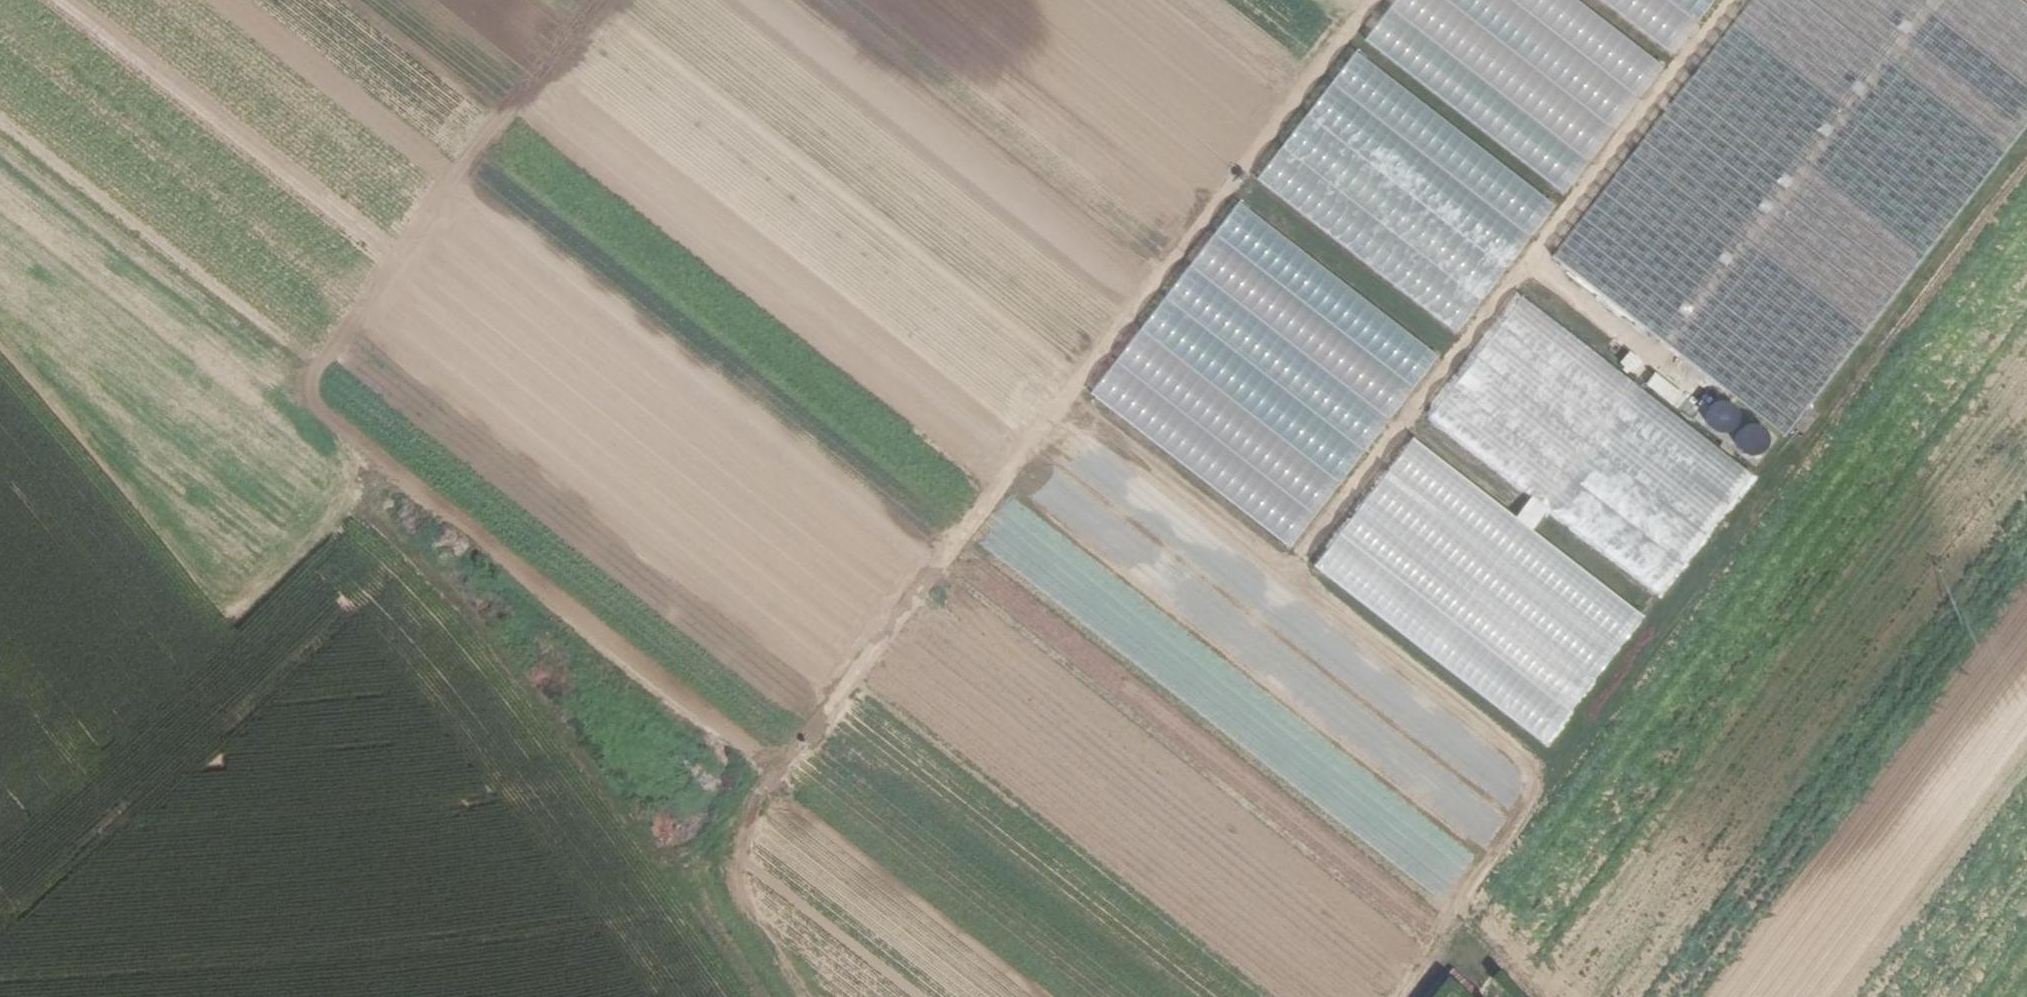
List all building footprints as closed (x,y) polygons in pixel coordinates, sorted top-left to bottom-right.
[(1664,61),(1579,0),(1397,0),(1364,46),(1358,43),(1256,186),(1462,333),(1560,196),(1565,200),(1664,61)] [(2026,111),(2026,5),(2020,0),(1744,0),(1545,252),(1637,320),(1779,429),(2026,111)] [(1668,63),(1714,0),(1580,0),(1668,63)] [(1409,397),(1449,342),(1246,197),(1227,224),(1226,223),(1206,251),(1409,397)] [(1089,405),(1300,542),(1358,454),(1363,458),(1382,428),(1385,430),(1407,396),(1198,260),(1183,283),(1181,281),(1162,310),(1159,308),(1137,343),(1134,341),(1113,373),(1111,372),(1089,405)] [(1429,424),(1428,426),(1525,493),(1549,498),(1554,490),(1592,516),(1602,518),(1635,540),(1636,541),(1661,505),(1676,508),(1673,523),(1694,538),(1711,541),(1757,476),(1770,479),(1577,346),(1581,327),(1573,322),(1548,317),(1518,296),(1429,424)] [(1626,353),(1618,368),(1634,376),(1642,361),(1626,353)] [(1679,410),(1688,396),(1653,373),(1644,387),(1679,410)] [(1702,417),(1753,463),(1774,441),(1747,416),(1744,420),(1720,398),(1702,417)]
